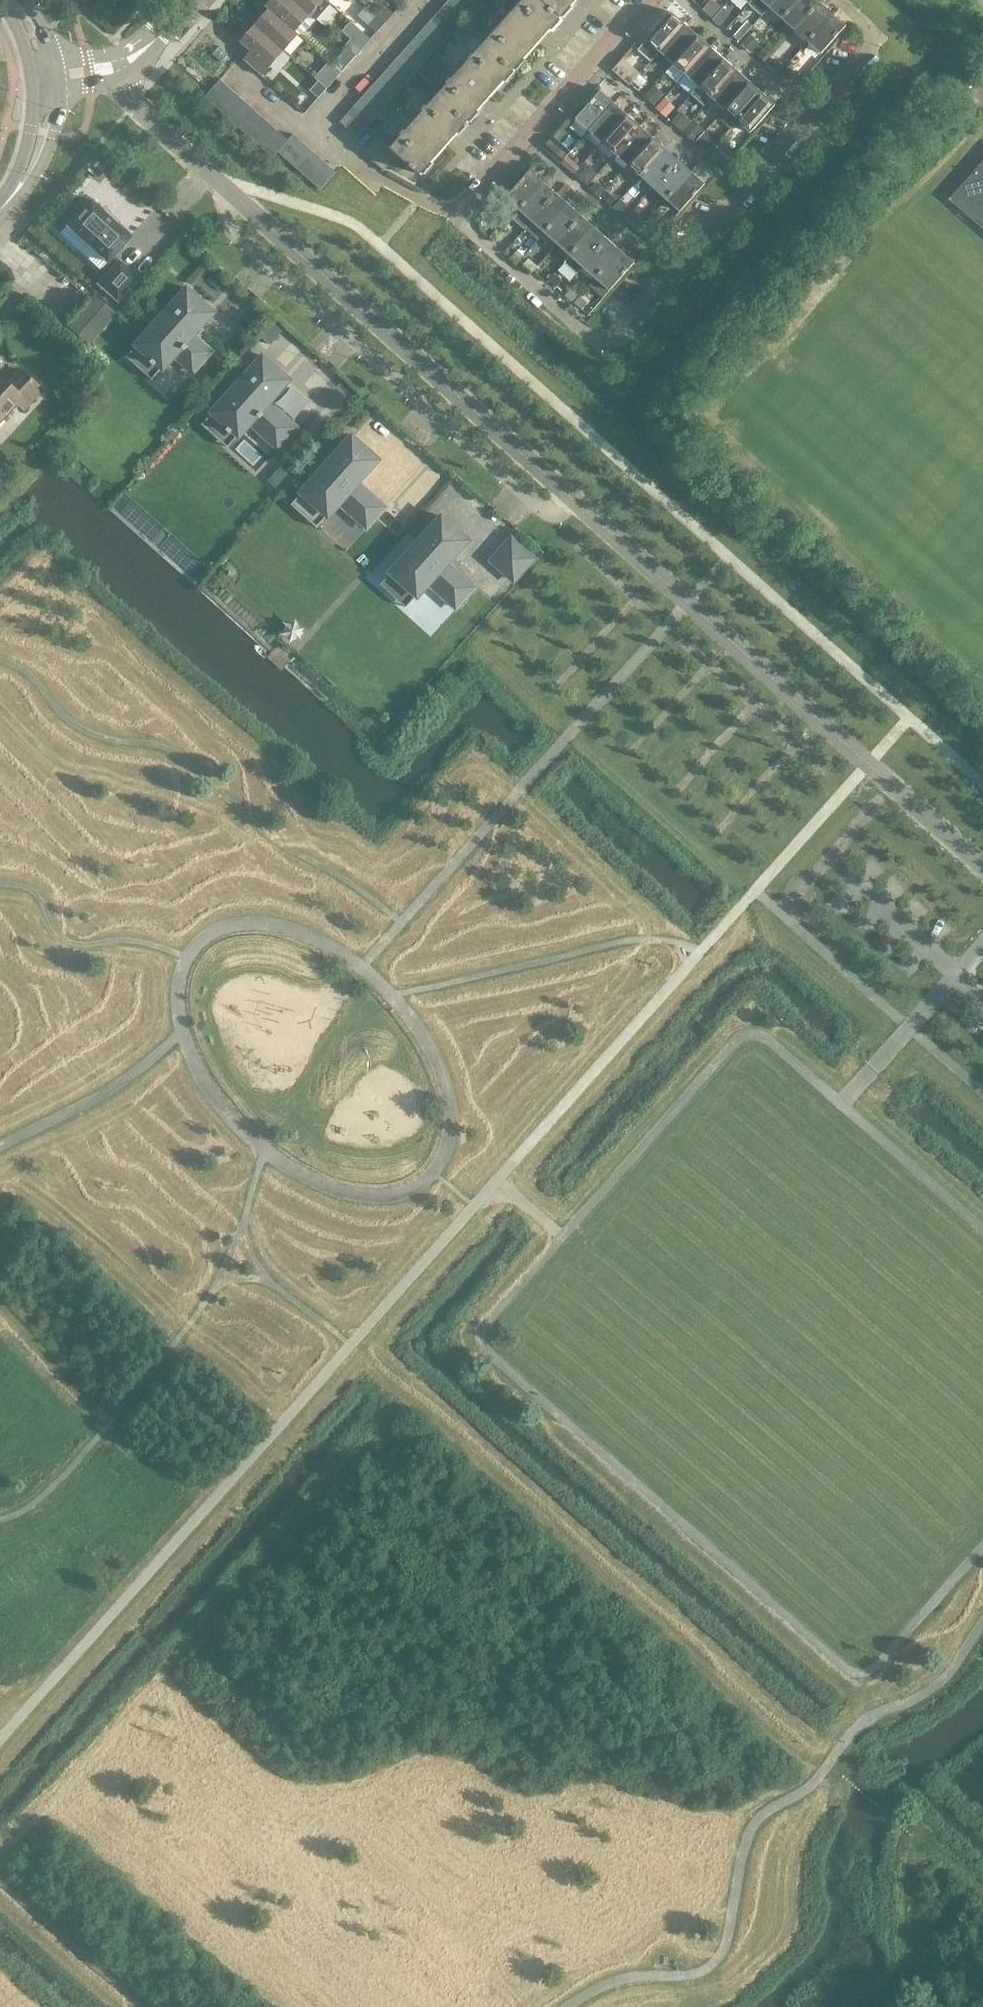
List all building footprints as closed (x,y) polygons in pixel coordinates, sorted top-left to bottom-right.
[(294,0),(273,0),(267,6),(271,9),(294,29),(308,13),(309,13),(294,0)] [(309,13),(308,13),(316,20),(331,3),(327,0),(294,0),(309,13)] [(446,4),(464,20),(472,11),(459,0),(449,0),(446,4)] [(472,11),(479,2),(476,0),(459,0),(472,11)] [(562,17),(542,0),(524,0),(486,43),(515,69),(539,42),(562,17)] [(562,17),(577,0),(542,0),(562,17)] [(769,7),(781,18),(798,0),(775,0),(769,7)] [(781,18),(794,30),(820,1),(819,0),(798,0),(781,18)] [(727,20),(732,12),(713,1),(708,10),(727,20)] [(820,1),(794,30),(807,41),(833,13),(820,1)] [(446,4),(438,12),(456,28),(464,20),(446,4)] [(377,15),(386,22),(394,13),(385,6),(377,15)] [(271,9),(257,25),(283,48),(297,33),(293,29),(294,29),(271,9)] [(438,12),(431,21),(448,37),(456,28),(438,12)] [(647,39),(660,51),(684,24),(671,12),(647,39)] [(833,13),(807,41),(820,53),(846,25),(833,13)] [(368,25),(377,33),(386,22),(377,15),(368,25)] [(431,21),(423,29),(441,45),(448,37),(431,21)] [(684,24),(660,51),(673,62),(697,35),(684,24)] [(268,66),(283,48),(257,25),(243,41),(242,39),(240,41),(251,51),(243,60),(261,76),(269,67),(268,66)] [(423,29),(416,38),(434,54),(441,45),(423,29)] [(697,35),(673,62),(686,74),(710,47),(697,35)] [(416,38),(408,46),(426,62),(434,54),(416,38)] [(348,48),(357,56),(365,47),(356,39),(348,48)] [(490,97),(515,69),(486,43),(439,96),(468,122),(490,97)] [(408,46),(401,54),(419,70),(426,62),(408,46)] [(710,47),(686,74),(699,85),(723,58),(710,47)] [(339,58),(348,66),(357,56),(348,48),(339,58)] [(439,49),(420,69),(440,88),(459,67),(439,49)] [(401,54),(393,63),(411,79),(419,70),(401,54)] [(723,58),(699,85),(691,95),(705,106),(712,97),(736,70),(723,58)] [(393,63),(386,72),(404,87),(411,79),(393,63)] [(736,70),(712,97),(724,108),(749,81),(736,70)] [(319,80),(328,89),(336,80),(327,71),(319,80)] [(386,72),(378,80),(396,96),(404,87),(386,72)] [(204,97),(213,105),(228,87),(220,80),(204,97)] [(310,90),(318,98),(319,99),(328,89),(319,80),(310,90)] [(378,80),(370,89),(388,105),(396,96),(378,80)] [(749,81),(724,108),(737,120),(761,93),(749,81)] [(213,105),(221,112),(237,95),(228,87),(213,105)] [(370,89),(363,97),(381,113),(388,105),(370,89)] [(601,91),(576,119),(590,131),(614,103),(601,91)] [(761,93),(737,120),(751,132),(775,105),(761,93)] [(221,112),(229,120),(245,102),(237,95),(221,112)] [(446,146),(468,122),(439,96),(393,147),(398,153),(422,174),(446,146)] [(363,97),(355,105),(373,122),(381,113),(363,97)] [(229,120),(238,127),(254,110),(245,102),(229,120)] [(614,103),(590,131),(603,142),(627,114),(614,103)] [(355,105),(348,114),(366,130),(373,122),(355,105)] [(238,127),(246,135),(262,117),(254,110),(238,127)] [(340,122),(358,138),(366,130),(348,114),(340,122)] [(627,114),(603,142),(615,154),(640,126),(627,114)] [(246,135),(255,142),(271,125),(262,117),(246,135)] [(271,125),(255,142),(263,150),(279,132),(271,125)] [(640,126),(615,154),(628,165),(653,137),(640,126)] [(263,150),(272,158),(277,152),(287,140),(279,132),(263,150)] [(277,152),(285,159),(301,141),(293,134),(287,140),(277,152)] [(373,162),(389,144),(379,135),(363,154),(373,162)] [(653,137),(628,165),(641,176),(666,149),(653,137)] [(285,159),(294,167),(310,149),(301,141),(285,159)] [(373,162),(382,171),(398,153),(393,147),(389,144),(373,162)] [(294,167),(302,174),(318,156),(310,149),(294,167)] [(666,149),(641,176),(654,188),(679,160),(666,149)] [(311,182),(327,164),(318,156),(302,174),(311,182)] [(679,160),(654,188),(667,199),(691,172),(679,160)] [(982,229),(982,161),(949,199),(982,229)] [(336,172),(327,164),(311,182),(320,190),(336,172)] [(506,198),(519,210),(545,181),(531,169),(506,198)] [(691,172),(667,199),(680,211),(705,184),(691,172)] [(545,181),(519,210),(532,221),(557,193),(545,181)] [(557,193),(532,221),(525,229),(539,240),(545,233),(570,204),(557,193)] [(66,225),(106,262),(130,236),(116,223),(117,222),(104,211),(103,212),(89,199),(87,201),(84,198),(75,207),(79,211),(66,225)] [(570,204),(545,233),(558,244),(583,216),(570,204)] [(583,216),(558,244),(571,255),(596,228),(583,216)] [(596,228),(571,255),(559,268),(563,271),(574,258),(584,267),(609,239),(596,228)] [(609,239),(584,267),(597,279),(622,251),(609,239)] [(622,251),(597,279),(610,291),(635,263),(622,251)] [(97,283),(117,301),(138,277),(119,260),(97,283)] [(188,288),(127,356),(154,379),(175,356),(194,372),(213,352),(194,335),(215,312),(188,288)] [(98,293),(72,322),(91,340),(117,311),(98,293)] [(263,356),(212,412),(239,436),(251,423),(277,448),(296,427),(269,403),(290,380),(263,356)] [(0,379),(0,419),(20,397),(29,405),(43,390),(20,368),(5,384),(0,379)] [(353,435),(302,492),(329,516),(340,504),(367,528),(386,507),(359,483),(380,459),(353,435)] [(239,450),(256,462),(260,455),(244,444),(239,450)] [(280,487),(292,475),(284,467),(272,480),(280,487)] [(442,516),(391,572),(418,596),(429,584),(456,608),(475,587),(448,563),(469,540),(442,516)] [(534,558),(512,538),(492,560),(514,580),(534,558)]
